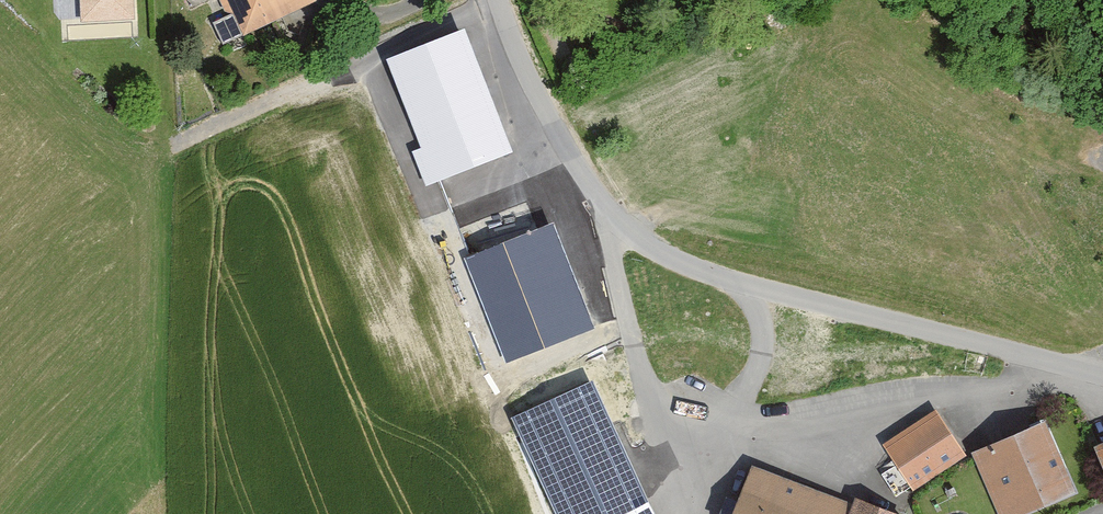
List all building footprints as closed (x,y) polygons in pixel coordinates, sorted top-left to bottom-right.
[(80,24),(134,21),(134,0),(79,0),(80,24)] [(313,6),(310,0),(231,0),(248,36),(313,6)] [(512,152),(464,31),(387,60),(421,147),(412,151),(426,185),(512,152)] [(593,328),(551,225),(465,259),(507,362),(593,328)] [(651,502),(592,381),(512,419),(559,513),(629,513),(651,502)] [(938,403),(880,441),(912,489),(970,451),(938,403)] [(972,445),(999,513),(1018,513),(1074,492),(1044,416),(972,445)] [(1094,436),(1102,459),(1102,432),(1094,436)] [(752,459),(731,513),(905,513),(905,512),(855,493),(853,498),(752,459)] [(629,513),(657,513),(651,502),(629,513)]
